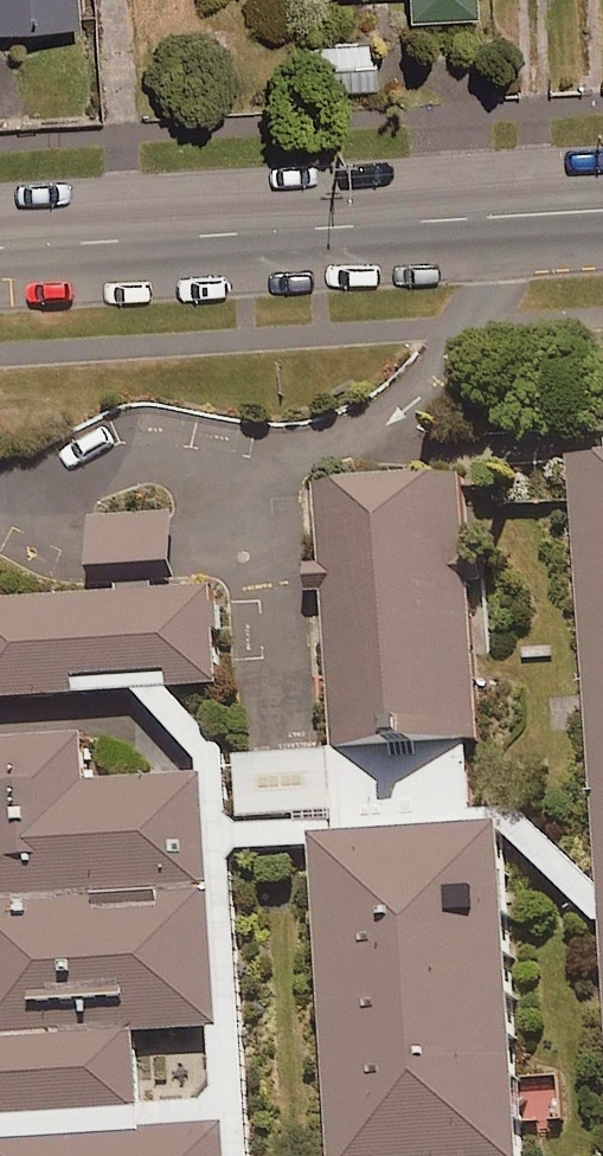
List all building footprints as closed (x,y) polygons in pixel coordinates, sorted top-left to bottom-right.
[(76,0),(0,0),(0,20),(77,15),(76,0)] [(467,0),(404,0),(404,14),(467,12),(467,0)] [(366,39),(305,40),(306,85),(367,84),(366,39)] [(568,418),(602,840),(602,416),(568,418)] [(314,457),(327,724),(485,716),(472,449),(314,457)] [(215,668),(211,586),(0,596),(0,678),(215,668)] [(0,717),(0,1023),(219,1012),(206,757),(88,763),(86,713),(0,717)] [(338,1155),(551,1155),(530,820),(318,833),(338,1155)] [(0,1035),(0,1155),(247,1155),(244,1103),(131,1108),(127,1029),(0,1035)]
